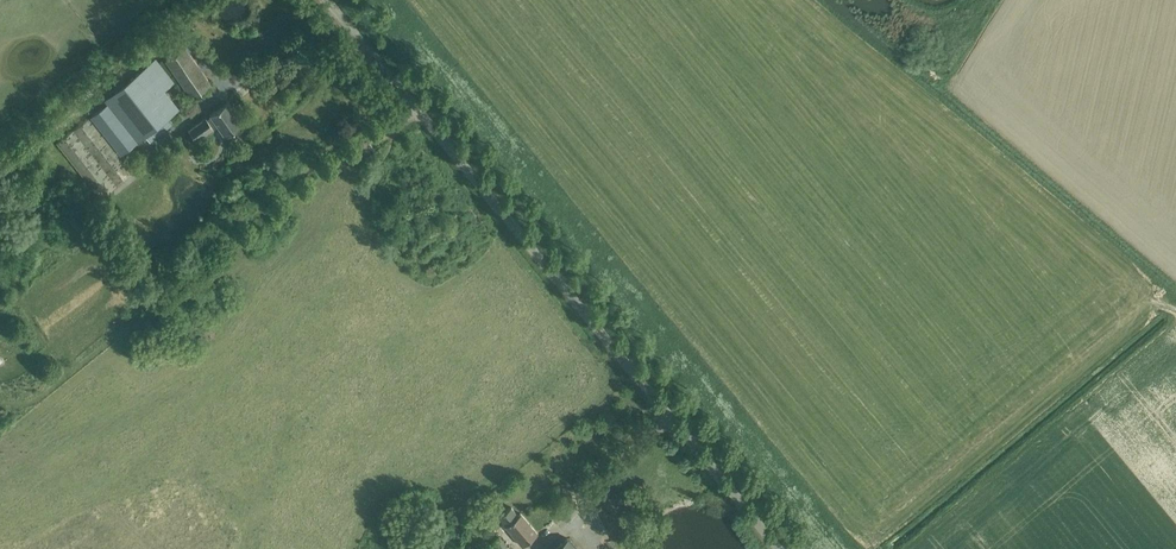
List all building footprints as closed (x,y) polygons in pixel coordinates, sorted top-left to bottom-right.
[(179,37),(159,51),(192,99),(212,85),(179,37)] [(156,59),(143,69),(105,99),(107,103),(91,116),(121,153),(144,135),(149,142),(173,123),(168,116),(175,111),(159,90),(172,80),(156,59)] [(242,123),(227,102),(210,114),(214,120),(210,123),(206,117),(188,130),(196,140),(214,128),(213,128),(217,125),(225,136),(242,123)] [(56,143),(100,198),(133,172),(90,117),(56,143)] [(511,507),(499,518),(522,546),(537,533),(520,513),(518,515),(511,507)] [(491,538),(500,548),(501,548),(506,545),(497,533),(491,538)] [(568,537),(554,548),(578,548),(568,537)]
